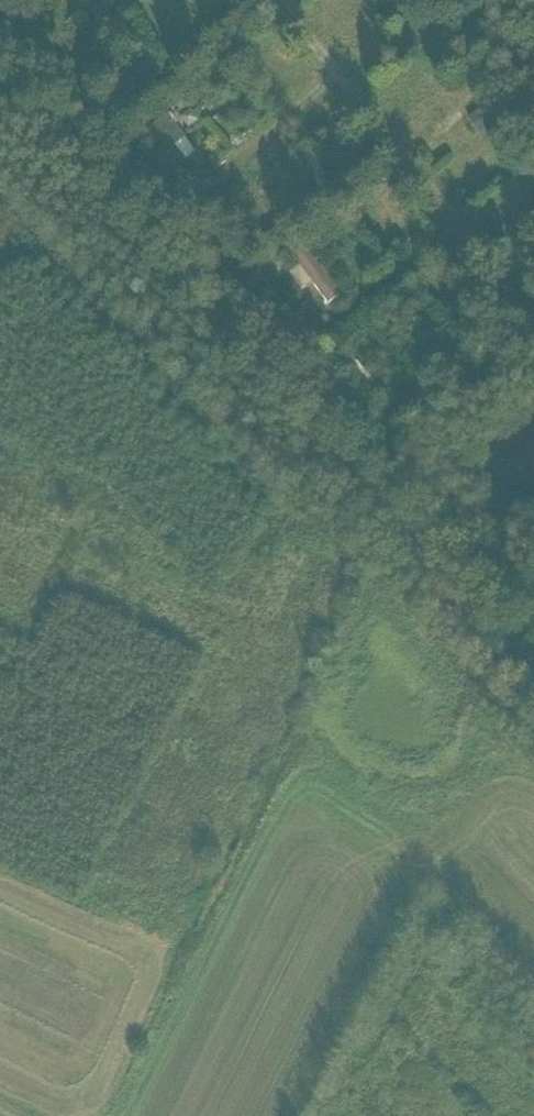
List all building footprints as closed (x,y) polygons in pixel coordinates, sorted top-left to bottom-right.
[(464,86),(452,96),(460,106),(472,96),(464,86)] [(182,95),(173,103),(180,112),(190,105),(182,95)] [(199,108),(192,114),(198,122),(206,117),(199,108)] [(482,108),(468,119),(479,134),(493,122),(482,108)] [(166,112),(146,130),(160,146),(181,128),(166,112)] [(175,143),(184,157),(195,151),(187,136),(175,143)] [(316,182),(302,194),(312,205),(326,193),(316,182)] [(288,252),(298,264),(285,275),(323,320),(347,300),(299,243),(288,252)] [(274,259),(263,267),(271,277),(282,269),(274,259)] [(305,304),(295,312),(311,331),(321,323),(305,304)] [(369,326),(356,335),(365,348),(378,339),(369,326)]
